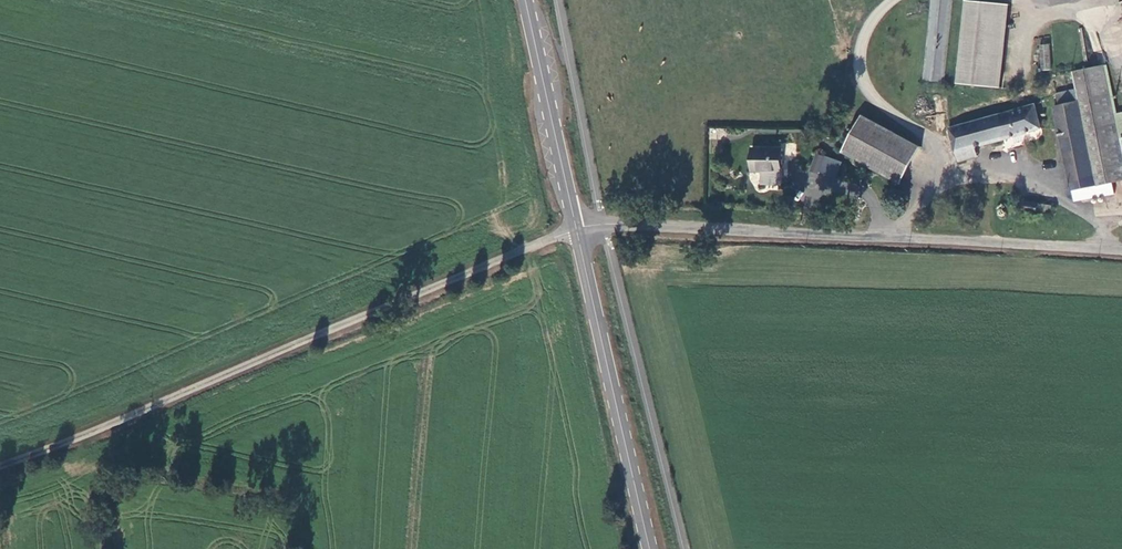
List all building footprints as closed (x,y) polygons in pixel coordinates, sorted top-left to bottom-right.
[(921,81),(941,83),(949,0),(928,0),(921,81)] [(999,86),(1005,4),(961,0),(956,83),(999,86)] [(1049,44),(1038,44),(1040,71),(1051,70),(1049,44)] [(1097,185),(1121,180),(1121,112),(1117,113),(1106,64),(1072,72),(1076,89),(1057,94),(1059,105),(1078,101),(1097,185)] [(1097,185),(1078,101),(1059,105),(1054,106),(1073,190),(1097,185)] [(955,154),(975,148),(1041,128),(1033,103),(947,129),(955,154)] [(842,154),(902,185),(921,148),(862,117),(842,154)] [(718,129),(710,128),(709,138),(717,138),(718,129)] [(977,157),(975,148),(955,154),(957,163),(977,157)] [(752,151),(752,175),(782,175),(782,151),(752,151)] [(825,158),(817,155),(811,173),(819,176),(825,158)] [(1050,204),(1019,200),(1017,210),(1035,212),(1034,216),(1036,216),(1037,213),(1049,214),(1050,204)]
